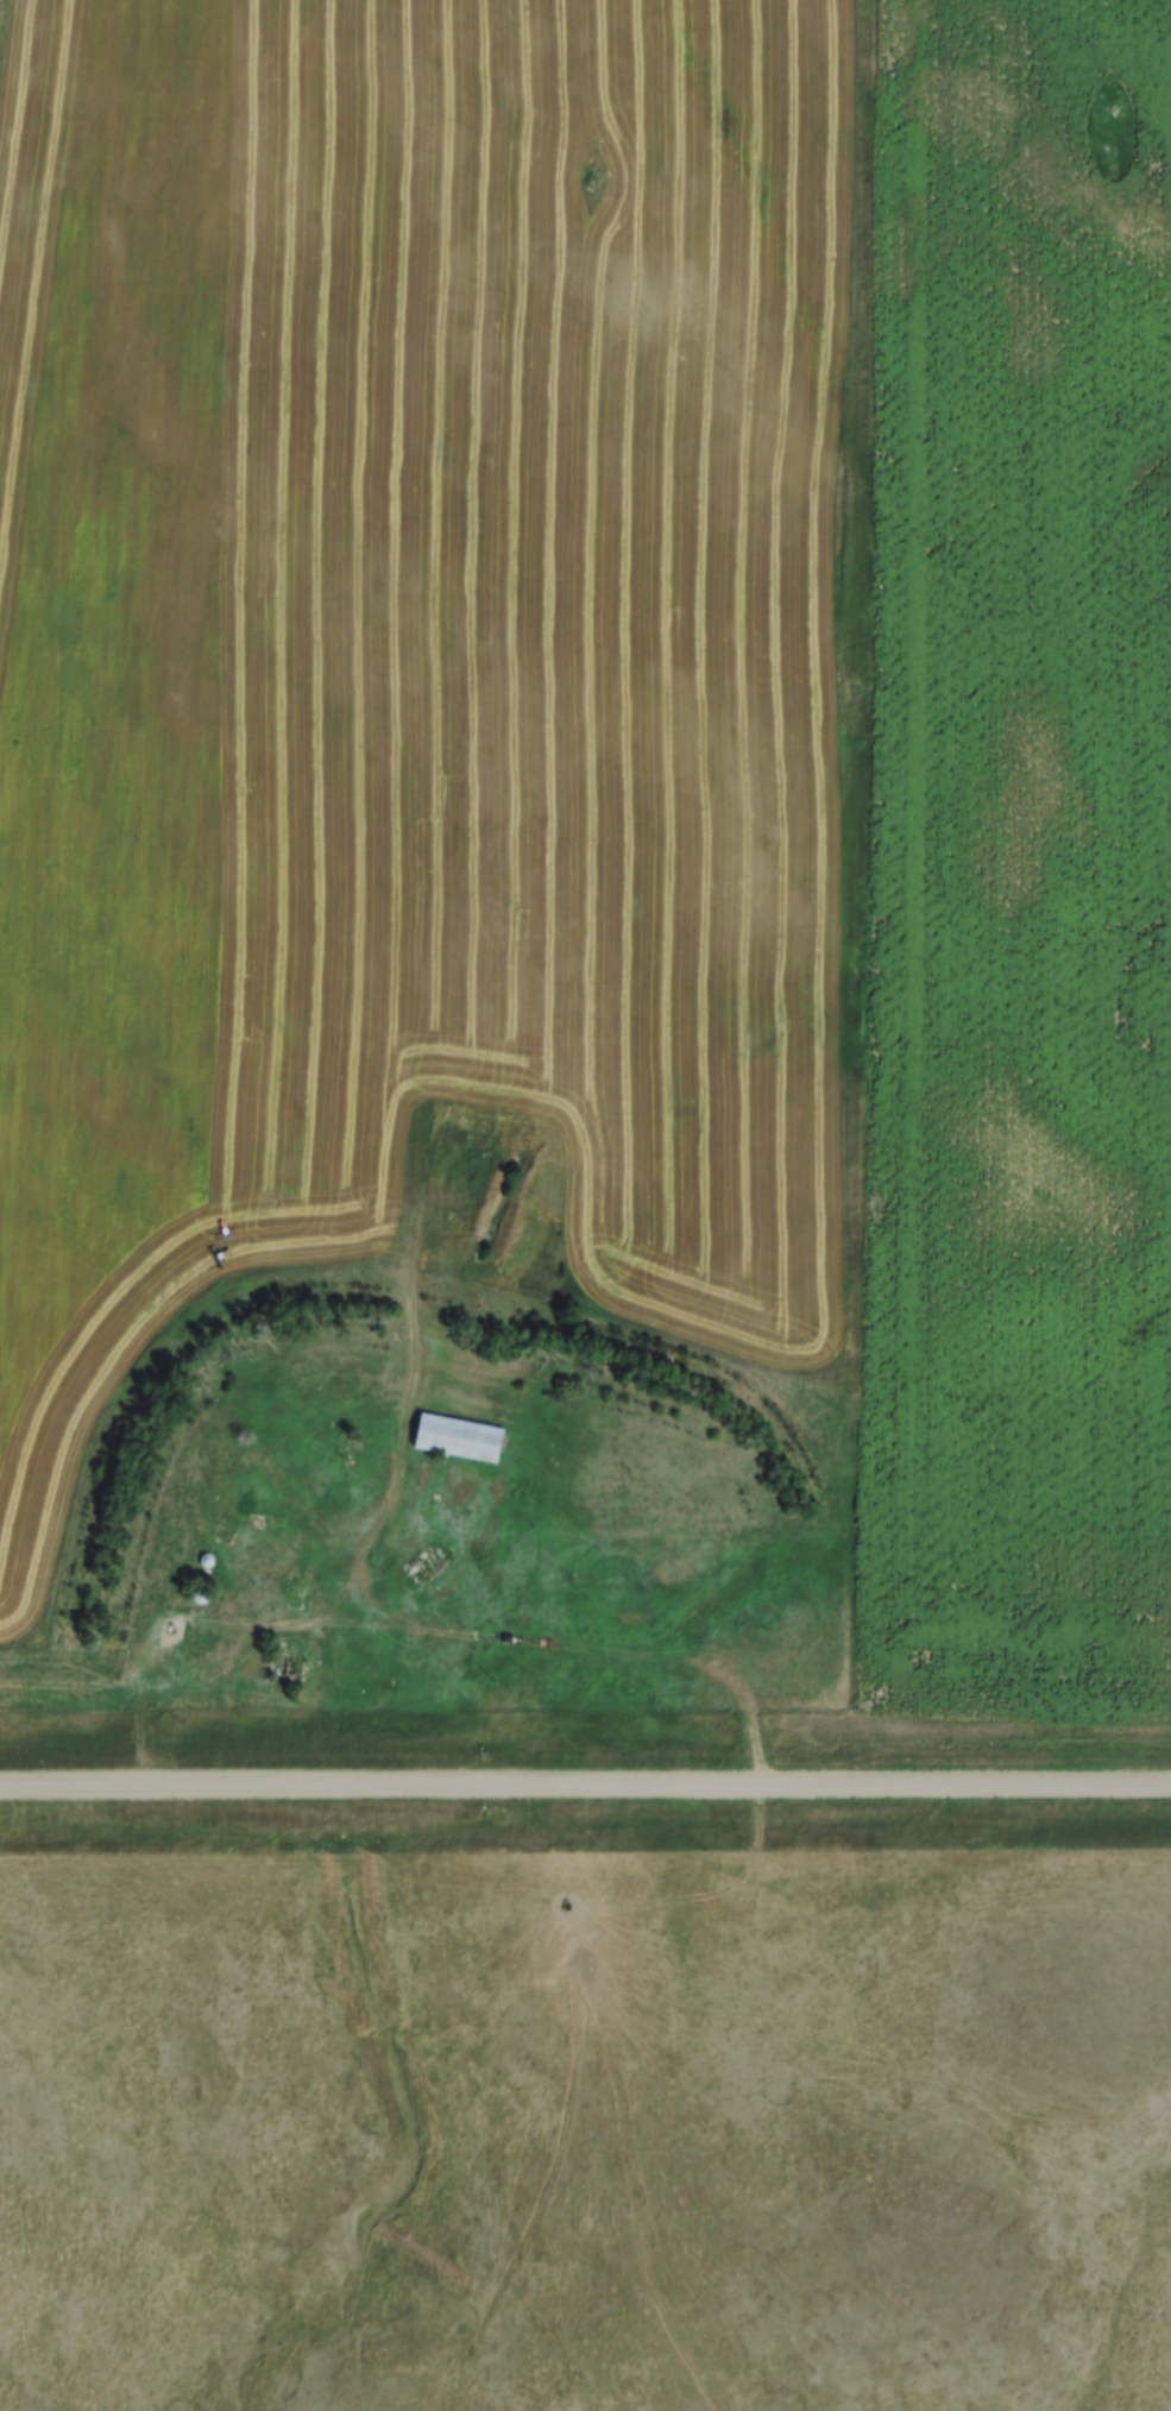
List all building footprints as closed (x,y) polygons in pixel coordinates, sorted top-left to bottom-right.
[(497,1463),(503,1427),(419,1413),(413,1449),(497,1463)] [(340,1457),(345,1473),(356,1469),(351,1454),(340,1457)] [(409,1565),(417,1585),(444,1573),(431,1543),(415,1551),(419,1561),(409,1565)] [(192,1583),(207,1585),(209,1569),(194,1567),(192,1583)] [(205,1589),(193,1592),(196,1603),(208,1601),(205,1589)] [(187,1667),(202,1670),(204,1657),(190,1654),(187,1667)]
